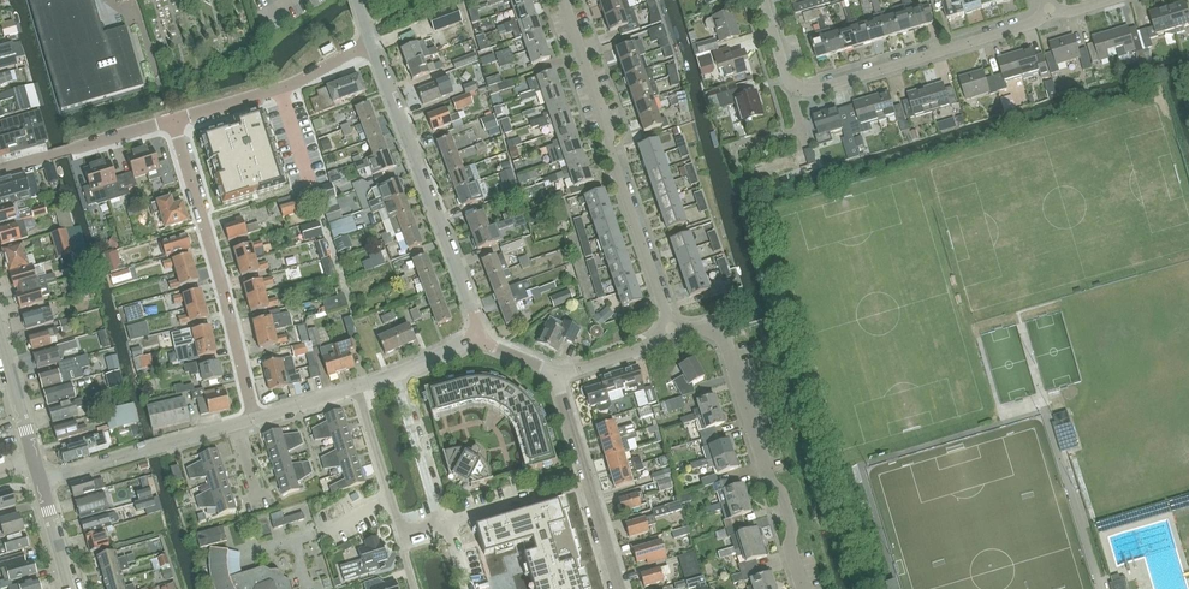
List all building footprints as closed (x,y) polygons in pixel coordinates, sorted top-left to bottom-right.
[(60,111),(144,87),(126,27),(104,34),(94,0),(29,0),(60,111)] [(497,4),(504,1),(505,4),(510,2),(512,10),(531,3),(533,2),(533,0),(496,0),(497,4)] [(629,9),(626,0),(613,0),(599,5),(604,18),(629,10),(629,9)] [(878,0),(872,0),(874,8),(880,6),(878,0)] [(928,25),(928,24),(932,23),(933,21),(933,20),(931,13),(932,13),(929,4),(911,9),(909,0),(901,0),(903,6),(903,7),(907,6),(914,29),(928,25)] [(934,12),(940,10),(937,0),(930,0),(934,12)] [(947,19),(966,14),(965,10),(971,9),(972,12),(991,6),(990,3),(996,1),(997,4),(1004,2),(1004,0),(942,0),(947,19)] [(658,11),(654,1),(647,4),(650,14),(658,11)] [(1167,7),(1176,35),(1184,32),(1182,28),(1188,26),(1188,17),(1184,2),(1167,7)] [(515,18),(510,20),(511,22),(512,25),(536,17),(531,3),(512,10),(515,18)] [(844,8),(847,17),(853,15),(850,6),(844,8)] [(886,37),(900,33),(894,14),(887,16),(885,11),(882,12),(880,6),(874,8),(876,14),(876,15),(879,14),(886,37)] [(900,33),(914,29),(907,6),(903,7),(903,6),(900,7),(902,12),(894,14),(900,33)] [(461,22),(455,7),(428,17),(434,32),(461,22)] [(1173,36),(1176,35),(1167,7),(1150,13),(1155,27),(1147,29),(1150,39),(1159,37),(1158,35),(1166,33),(1166,35),(1173,36)] [(604,18),(609,32),(618,29),(620,36),(638,30),(631,8),(629,9),(629,10),(604,18)] [(819,25),(825,23),(822,14),(819,15),(817,9),(803,13),(806,23),(817,19),(819,25)] [(715,28),(719,43),(738,37),(735,25),(734,26),(729,12),(712,17),(712,19),(707,20),(705,24),(706,28),(710,30),(715,28)] [(872,42),(886,37),(879,14),(876,15),(876,14),(873,15),(875,20),(867,23),(872,42)] [(852,27),(853,27),(858,46),(872,42),(867,23),(859,25),(857,20),(854,20),(853,15),(847,17),(848,23),(851,22),(852,27)] [(511,22),(504,24),(506,31),(507,35),(513,33),(515,40),(522,37),(541,31),(536,17),(512,25),(511,22)] [(1,26),(4,37),(18,33),(15,22),(1,26)] [(825,37),(831,54),(845,50),(839,31),(831,33),(830,28),(827,29),(825,23),(819,25),(820,31),(821,32),(824,32),(825,37)] [(504,24),(497,27),(498,30),(499,33),(506,31),(504,24)] [(663,26),(648,31),(652,43),(667,38),(663,26)] [(1128,26),(1110,31),(1115,49),(1116,49),(1118,58),(1128,55),(1127,53),(1133,51),(1133,53),(1135,52),(1139,67),(1147,64),(1140,40),(1133,42),(1128,26)] [(852,27),(839,31),(845,50),(858,46),(853,27),(852,27)] [(1139,31),(1145,49),(1152,47),(1150,39),(1147,29),(1139,31)] [(541,31),(522,37),(527,51),(545,45),(541,31)] [(811,40),(817,58),(831,54),(825,37),(824,32),(821,32),(820,31),(815,32),(817,38),(811,40)] [(1094,42),(1087,44),(1093,62),(1099,60),(1100,61),(1110,58),(1108,52),(1115,49),(1110,31),(1093,37),(1094,42)] [(1053,51),(1045,54),(1051,74),(1060,71),(1058,64),(1079,57),(1083,71),(1092,68),(1086,49),(1078,51),(1073,36),(1050,43),(1053,51)] [(696,44),(699,54),(718,48),(715,39),(696,44)] [(423,40),(401,49),(407,65),(423,59),(424,59),(438,53),(435,47),(426,50),(423,40)] [(14,56),(15,59),(25,57),(20,41),(12,43),(0,47),(0,59),(14,56)] [(633,44),(615,50),(620,64),(638,57),(645,55),(640,42),(633,44)] [(321,51),(324,56),(334,50),(331,45),(321,51)] [(545,45),(527,51),(531,65),(550,59),(545,45)] [(673,56),(670,47),(662,50),(665,59),(673,56)] [(712,53),(718,71),(723,70),(725,78),(746,71),(743,62),(747,61),(744,51),(730,55),(728,48),(712,53)] [(1036,56),(1033,48),(1016,53),(1023,77),(1040,72),(1042,78),(1049,76),(1043,54),(1036,56)] [(502,52),(507,67),(515,64),(510,50),(502,52)] [(500,69),(507,67),(502,52),(495,55),(500,69)] [(475,53),(464,57),(467,65),(478,60),(475,53)] [(1006,82),(1023,77),(1016,53),(998,59),(1003,74),(996,76),(1000,91),(1008,89),(1006,82)] [(480,59),(483,66),(489,64),(487,57),(480,59)] [(638,57),(620,64),(624,77),(643,71),(638,57)] [(423,59),(407,65),(412,80),(444,67),(441,61),(433,64),(433,63),(426,65),(424,59),(423,59)] [(669,78),(677,76),(675,66),(667,68),(669,78)] [(643,71),(624,77),(629,91),(653,83),(648,69),(643,71)] [(656,85),(668,84),(667,69),(655,70),(656,85)] [(13,81),(10,71),(0,74),(0,85),(13,81)] [(539,86),(534,88),(534,90),(536,94),(541,92),(540,91),(559,85),(554,71),(536,77),(539,86)] [(990,95),(998,93),(993,77),(986,79),(983,71),(960,79),(966,99),(989,92),(990,95)] [(434,80),(435,83),(417,89),(423,105),(441,98),(440,97),(453,92),(447,75),(434,80)] [(319,98),(311,101),(316,114),(334,107),(333,104),(364,92),(358,76),(327,88),(317,92),(319,98)] [(679,86),(677,76),(669,78),(671,87),(679,86)] [(503,83),(498,85),(500,92),(514,87),(512,80),(503,83)] [(463,86),(466,93),(477,89),(475,82),(463,86)] [(1053,82),(1045,84),(1047,92),(1055,89),(1053,82)] [(653,83),(629,91),(634,105),(652,99),(658,97),(653,83)] [(925,88),(932,112),(957,104),(953,90),(945,92),(943,83),(925,88)] [(4,117),(40,107),(33,84),(0,94),(0,104),(4,117)] [(736,84),(705,93),(711,111),(721,108),(721,109),(735,105),(741,123),(763,116),(756,93),(741,97),(739,90),(737,90),(736,84)] [(559,85),(540,91),(541,92),(545,105),(564,99),(559,85)] [(932,112),(925,88),(908,93),(910,102),(903,105),(907,119),(932,112)] [(534,90),(527,93),(529,100),(537,97),(536,94),(534,90)] [(889,92),(871,98),(878,122),(895,117),(897,123),(899,123),(902,133),(910,131),(908,122),(906,123),(901,106),(893,108),(889,92)] [(453,99),(457,110),(474,104),(470,93),(453,99)] [(527,93),(519,95),(521,99),(522,102),(529,100),(527,93)] [(679,105),(686,104),(684,94),(677,95),(679,105)] [(1012,96),(1001,100),(1005,113),(1016,110),(1012,96)] [(878,122),(871,98),(853,103),(858,118),(851,120),(856,136),(872,131),(870,124),(878,122)] [(548,113),(543,114),(544,118),(545,120),(549,118),(550,119),(568,112),(564,99),(545,105),(548,113)] [(652,99),(634,105),(639,119),(657,112),(652,99)] [(361,125),(374,120),(368,104),(355,109),(361,125)] [(688,113),(686,104),(679,105),(680,115),(688,113)] [(454,115),(451,107),(427,116),(433,131),(460,121),(457,114),(454,115)] [(836,109),(813,116),(819,135),(814,137),(817,147),(832,142),(829,134),(842,130),(844,139),(854,136),(849,121),(841,124),(836,109)] [(45,144),(45,143),(48,142),(44,128),(40,112),(1,122),(3,130),(1,130),(0,131),(0,157),(45,144)] [(285,186),(262,112),(234,121),(236,127),(231,128),(231,127),(201,136),(223,205),(253,196),(252,194),(257,192),(257,194),(285,186)] [(544,118),(536,120),(537,123),(539,126),(539,129),(552,124),(554,132),(573,126),(568,112),(550,119),(549,118),(545,120),(544,118)] [(657,112),(639,119),(643,133),(660,127),(661,129),(668,127),(665,118),(660,120),(657,112)] [(485,118),(481,120),(485,133),(498,128),(493,115),(492,116),(485,118)] [(317,117),(306,121),(309,131),(321,127),(317,117)] [(507,119),(500,121),(502,127),(509,124),(507,119)] [(358,134),(364,131),(367,141),(380,136),(374,120),(361,125),(355,127),(358,134)] [(536,120),(529,123),(530,125),(531,129),(539,126),(537,123),(536,120)] [(937,124),(939,132),(948,130),(946,121),(937,124)] [(342,131),(350,128),(348,123),(340,126),(342,131)] [(557,140),(552,142),(553,145),(554,148),(554,149),(560,147),(578,141),(578,140),(573,126),(554,132),(557,140)] [(667,137),(677,133),(675,126),(664,130),(667,137)] [(350,128),(342,131),(344,136),(352,133),(350,128)] [(916,130),(910,132),(913,141),(919,140),(916,130)] [(373,157),(386,152),(380,136),(367,141),(373,157)] [(450,137),(437,142),(443,158),(446,157),(456,153),(450,137)] [(682,137),(675,139),(678,149),(685,147),(682,137)] [(477,139),(473,141),(475,146),(483,143),(481,138),(477,139)] [(553,145),(546,147),(548,154),(549,156),(561,152),(564,160),(582,153),(578,141),(560,147),(554,149),(554,148),(553,145)] [(639,147),(644,161),(661,155),(657,141),(639,147)] [(483,143),(475,146),(477,152),(485,149),(483,143)] [(546,147),(539,150),(540,153),(541,156),(548,154),(546,147)] [(685,147),(678,149),(681,158),(689,156),(685,147)] [(146,149),(139,151),(147,175),(149,182),(161,178),(164,187),(173,184),(167,162),(157,165),(152,148),(146,150),(146,149)] [(805,152),(809,166),(816,164),(812,150),(805,152)] [(123,176),(128,190),(137,187),(134,179),(147,175),(139,151),(132,154),(127,156),(132,173),(123,176)] [(395,166),(392,157),(389,159),(386,152),(373,157),(362,161),(354,164),(356,171),(370,167),(373,176),(392,168),(395,166)] [(446,157),(443,158),(449,174),(453,173),(462,169),(456,153),(446,157)] [(566,168),(561,170),(562,173),(563,173),(564,175),(568,174),(587,167),(582,153),(564,160),(566,168)] [(360,155),(352,158),(354,164),(362,161),(360,155)] [(644,161),(648,175),(666,169),(661,155),(644,161)] [(96,165),(108,201),(129,194),(128,190),(123,176),(115,178),(109,162),(104,163),(103,163),(96,165)] [(88,206),(95,204),(97,204),(108,201),(96,165),(89,167),(90,168),(84,170),(89,186),(82,188),(88,206)] [(692,165),(684,167),(688,177),(695,174),(692,165)] [(53,167),(44,170),(48,184),(57,181),(53,167)] [(450,176),(449,177),(450,182),(452,182),(455,191),(468,186),(476,183),(475,183),(469,167),(462,169),(453,173),(449,174),(450,176)] [(556,175),(557,181),(565,179),(565,180),(570,178),(573,187),(568,188),(571,195),(585,190),(583,184),(592,181),(587,167),(568,174),(564,175),(563,173),(562,173),(556,175)] [(648,175),(653,189),(671,183),(666,169),(648,175)] [(695,174),(688,177),(691,186),(698,184),(695,174)] [(26,201),(32,199),(25,175),(0,182),(0,209),(26,201)] [(496,175),(487,178),(489,183),(497,180),(496,175)] [(556,175),(549,178),(550,181),(550,184),(557,181),(556,175)] [(383,184),(377,187),(381,198),(383,203),(404,196),(401,187),(402,187),(403,184),(402,180),(400,179),(398,180),(398,179),(383,184)] [(468,186),(455,191),(461,207),(475,202),(481,199),(483,199),(477,182),(475,183),(476,183),(468,186)] [(653,189),(658,203),(675,197),(671,183),(653,189)] [(336,197),(331,184),(317,189),(321,202),(336,197)] [(516,184),(504,188),(506,195),(518,191),(516,184)] [(603,192),(579,200),(581,207),(588,205),(590,212),(607,206),(603,192)] [(701,192),(694,194),(697,204),(704,201),(701,192)] [(404,196),(383,203),(389,220),(410,212),(404,196)] [(658,203),(662,216),(680,210),(675,197),(658,203)] [(335,198),(322,202),(324,210),(338,205),(335,198)] [(381,198),(369,203),(371,208),(379,205),(383,203),(381,198)] [(173,208),(171,199),(151,205),(154,215),(160,213),(165,229),(187,222),(182,205),(173,208)] [(300,200),(280,206),(283,218),(303,212),(300,200)] [(0,209),(0,224),(17,220),(15,214),(18,213),(21,223),(47,216),(44,205),(29,210),(26,201),(0,209)] [(704,201),(697,204),(700,213),(707,211),(704,201)] [(338,205),(324,210),(328,223),(342,218),(338,205)] [(379,205),(371,208),(373,213),(381,210),(379,205)] [(595,225),(612,219),(607,206),(590,212),(595,225)] [(680,210),(662,216),(667,230),(685,224),(680,210)] [(410,212),(389,220),(395,235),(402,233),(416,228),(410,212)] [(466,218),(472,234),(488,228),(482,212),(466,218)] [(510,213),(502,215),(504,222),(512,219),(510,213)] [(352,216),(329,224),(334,239),(357,231),(352,216)] [(581,217),(573,220),(577,232),(584,230),(581,217)] [(224,226),(229,241),(261,231),(259,223),(245,228),(242,218),(236,220),(236,222),(224,226)] [(476,232),(472,234),(474,240),(472,241),(475,249),(477,248),(478,250),(494,244),(501,241),(498,231),(514,225),(512,219),(504,222),(488,228),(476,232)] [(600,239),(617,233),(612,219),(595,225),(600,239)] [(318,222),(306,225),(304,226),(308,239),(322,235),(318,222)] [(0,238),(2,246),(28,238),(26,232),(23,223),(0,229),(0,238)] [(402,233),(395,235),(398,243),(404,240),(408,249),(422,244),(416,228),(402,233)] [(51,234),(58,259),(73,255),(66,230),(61,231),(51,234)] [(584,230),(577,232),(581,245),(588,242),(584,230)] [(386,232),(380,234),(382,240),(391,237),(389,231),(386,232)] [(715,231),(707,234),(711,243),(718,241),(715,231)] [(600,239),(604,253),(621,247),(617,233),(600,239)] [(186,235),(162,243),(166,256),(190,249),(188,242),(189,241),(188,237),(186,236),(186,235)] [(671,241),(676,256),(694,250),(689,235),(671,241)] [(382,240),(384,245),(393,242),(391,237),(382,240)] [(323,240),(315,243),(320,260),(328,257),(323,240)] [(500,248),(503,255),(525,247),(523,240),(500,248)] [(718,241),(711,243),(714,253),(721,250),(718,241)] [(261,242),(234,250),(237,263),(255,258),(265,256),(263,249),(261,242)] [(588,242),(581,245),(585,257),(592,255),(588,242)] [(22,245),(4,250),(7,263),(6,265),(7,269),(9,270),(10,271),(28,266),(22,245)] [(621,247),(604,253),(599,255),(601,261),(607,259),(609,266),(626,261),(621,247)] [(676,256),(680,269),(698,263),(694,250),(676,256)] [(174,266),(176,274),(194,268),(190,255),(162,263),(164,269),(174,266)] [(482,260),(488,277),(498,273),(502,272),(506,270),(507,270),(508,269),(504,259),(502,260),(500,256),(496,257),(496,255),(482,260)] [(426,256),(413,261),(419,277),(432,272),(426,256)] [(526,256),(518,259),(520,265),(528,262),(526,256)] [(255,258),(237,263),(241,277),(268,269),(267,263),(257,265),(255,258)] [(394,262),(395,267),(406,265),(405,259),(394,262)] [(593,259),(586,261),(590,274),(597,272),(593,259)] [(724,259),(717,261),(720,271),(727,268),(724,259)] [(609,266),(614,280),(631,274),(626,261),(609,266)] [(528,262),(520,265),(522,270),(530,267),(528,262)] [(680,269),(685,283),(703,277),(698,263),(680,269)] [(284,269),(287,280),(302,277),(299,266),(284,269)] [(17,288),(19,294),(40,288),(57,283),(54,275),(43,278),(44,279),(37,281),(34,267),(10,274),(14,289),(17,288)] [(194,268),(176,274),(178,280),(168,283),(170,290),(198,282),(194,268)] [(336,275),(333,268),(324,271),(326,278),(336,275)] [(727,268),(720,271),(723,280),(730,277),(727,268)] [(502,272),(488,277),(494,293),(508,288),(505,278),(510,276),(508,269),(507,270),(506,270),(502,272)] [(128,270),(110,276),(113,285),(131,279),(128,270)] [(419,277),(419,279),(414,281),(417,287),(422,285),(425,293),(438,288),(432,272),(419,277)] [(597,272),(590,274),(593,287),(601,284),(597,272)] [(354,283),(350,283),(352,297),(364,295),(361,274),(353,275),(354,283)] [(614,280),(618,294),(636,288),(631,274),(614,280)] [(405,276),(397,279),(399,284),(407,281),(405,276)] [(703,277),(685,283),(690,297),(707,291),(703,277)] [(244,286),(247,299),(265,295),(263,288),(273,285),(271,279),(244,286)] [(407,281),(399,284),(401,289),(409,286),(407,281)] [(601,284),(593,287),(597,299),(605,297),(601,284)] [(508,288),(494,293),(500,309),(514,304),(521,301),(528,299),(525,291),(518,293),(515,285),(508,288)] [(17,296),(16,298),(17,301),(18,302),(20,309),(44,302),(40,288),(19,294),(16,294),(17,296)] [(425,293),(431,309),(444,305),(438,288),(425,293)] [(538,288),(530,291),(532,296),(540,293),(538,288)] [(623,308),(640,302),(636,288),(618,294),(623,308)] [(569,290),(550,298),(554,308),(573,300),(569,290)] [(184,301),(186,309),(204,304),(200,291),(173,298),(174,304),(184,301)] [(540,293),(532,296),(534,302),(542,299),(540,293)] [(265,295),(247,299),(251,312),(278,305),(277,299),(267,302),(265,295)] [(204,304),(186,309),(188,316),(178,318),(180,325),(207,318),(204,304)] [(514,304),(500,309),(506,325),(520,320),(514,304)] [(444,305),(431,309),(437,326),(450,321),(444,305)] [(50,307),(22,315),(24,322),(23,324),(24,326),(25,327),(26,329),(54,322),(50,307)] [(386,315),(389,322),(394,320),(392,312),(386,315)] [(591,319),(598,326),(605,318),(598,312),(591,319)] [(253,321),(256,335),(274,331),(292,327),(290,315),(287,313),(271,317),(271,318),(253,321)] [(383,324),(389,322),(386,315),(380,317),(383,324)] [(59,322),(62,334),(74,331),(71,319),(59,322)] [(537,342),(537,343),(558,352),(563,340),(573,344),(580,329),(564,322),(561,330),(546,323),(537,342)] [(408,325),(393,332),(400,348),(415,342),(408,325)] [(596,326),(595,327),(594,327),(593,327),(592,328),(591,329),(590,330),(590,331),(590,332),(590,334),(590,335),(591,336),(591,337),(592,338),(593,338),(594,339),(595,339),(597,339),(598,339),(599,339),(600,338),(601,337),(602,336),(602,335),(603,334),(603,333),(603,332),(602,330),(602,329),(601,328),(600,328),(599,327),(598,327),(596,326)] [(210,327),(182,333),(183,340),(193,337),(195,344),(213,340),(210,327)] [(312,348),(313,348),(322,345),(316,327),(307,330),(310,342),(312,348)] [(55,329),(28,337),(30,343),(29,346),(31,348),(32,350),(52,345),(49,337),(57,335),(55,329)] [(108,337),(106,331),(98,333),(99,340),(108,337)] [(274,331),(256,335),(259,348),(287,342),(286,336),(276,338),(274,331)] [(400,348),(393,332),(378,339),(385,355),(400,348)] [(213,340),(195,344),(185,347),(185,348),(180,349),(179,352),(180,360),(183,361),(216,354),(213,340)] [(346,342),(333,346),(341,373),(355,369),(350,353),(356,351),(352,340),(346,342)] [(76,342),(33,354),(37,369),(60,362),(60,361),(62,361),(65,354),(78,350),(76,342)] [(291,347),(293,357),(313,352),(313,348),(312,348),(310,342),(291,347)] [(322,360),(328,377),(341,373),(333,346),(320,350),(323,360),(322,360)] [(57,370),(39,375),(43,389),(63,384),(82,378),(80,371),(89,369),(85,356),(58,364),(60,371),(57,371),(57,370)] [(133,359),(136,371),(148,368),(146,356),(133,359)] [(292,358),(263,365),(266,378),(295,371),(292,358)] [(681,397),(695,393),(690,384),(704,377),(694,358),(678,367),(683,375),(672,381),(681,397)] [(191,376),(200,374),(202,382),(222,377),(218,362),(201,366),(200,362),(183,366),(185,373),(190,372),(191,376)] [(317,365),(308,367),(311,379),(320,376),(317,365)] [(590,386),(581,389),(584,397),(587,398),(590,408),(596,406),(598,411),(601,412),(608,410),(609,407),(608,403),(609,402),(606,392),(620,388),(623,397),(644,391),(645,391),(645,390),(638,367),(600,378),(602,385),(592,388),(590,386)] [(120,371),(105,375),(110,390),(124,386),(120,371)] [(295,371),(266,378),(269,392),(287,387),(288,386),(302,383),(299,374),(296,375),(295,371)] [(503,385),(505,381),(500,379),(494,378),(488,377),(482,376),(476,376),(470,377),(465,378),(459,379),(424,389),(431,415),(466,405),(470,404),(474,403),(479,403),(483,403),(487,404),(491,405),(495,406),(503,411),(506,413),(509,415),(512,418),(514,421),(516,424),(518,427),(519,431),(520,434),(531,469),(556,462),(546,427),(544,421),(542,416),(539,410),(536,405),(532,401),(528,396),(523,392),(519,389),(516,393),(503,385)] [(44,398),(46,399),(48,406),(76,398),(72,384),(44,391),(45,393),(43,396),(44,398)] [(296,395),(303,392),(300,385),(293,387),(296,395)] [(175,396),(195,392),(193,386),(183,389),(183,386),(173,388),(175,396)] [(645,391),(644,391),(648,405),(656,402),(652,388),(645,390),(645,391)] [(203,390),(190,393),(192,400),(196,399),(200,416),(229,409),(228,406),(229,405),(228,401),(226,401),(224,389),(204,394),(203,390)] [(698,409),(692,410),(693,414),(695,414),(695,417),(701,415),(719,409),(715,395),(696,401),(698,409)] [(665,402),(668,413),(684,408),(681,397),(665,402)] [(184,398),(146,407),(152,430),(189,421),(184,398)] [(49,409),(53,423),(78,416),(76,409),(84,407),(82,399),(49,409)] [(105,412),(110,431),(124,427),(118,408),(105,412)] [(693,414),(687,416),(688,419),(689,422),(695,420),(701,439),(716,434),(714,426),(723,423),(724,422),(725,420),(724,415),(722,414),(720,414),(719,409),(701,415),(695,417),(695,414),(693,414)] [(311,429),(313,434),(346,424),(342,410),(325,415),(327,421),(311,429)] [(687,416),(679,418),(680,421),(681,424),(689,422),(688,419),(687,416)] [(1079,447),(1069,418),(1052,423),(1061,452),(1079,447)] [(54,427),(58,441),(87,432),(86,426),(77,429),(75,421),(54,427)] [(614,422),(596,427),(601,443),(635,433),(633,425),(617,430),(614,422)] [(332,438),(334,444),(351,439),(346,424),(313,434),(315,440),(332,438)] [(116,431),(119,442),(133,437),(130,427),(116,431)] [(263,434),(268,449),(301,439),(299,433),(282,435),(280,429),(263,434)] [(103,433),(84,439),(60,446),(64,463),(89,456),(87,450),(107,445),(103,433)] [(635,433),(601,443),(605,458),(623,453),(629,451),(626,442),(637,439),(635,433)] [(716,434),(701,439),(704,448),(703,448),(706,460),(707,461),(733,454),(731,448),(733,447),(733,446),(732,441),(730,440),(728,440),(719,443),(716,434)] [(426,439),(427,451),(436,451),(436,438),(426,439)] [(268,449),(273,464),(289,459),(287,452),(302,444),(301,439),(268,449)] [(320,458),(322,464),(355,453),(351,439),(334,444),(336,450),(320,458)] [(449,474),(471,486),(471,487),(493,480),(492,480),(489,471),(489,469),(488,467),(486,464),(485,462),(483,461),(482,459),(480,457),(478,456),(479,453),(480,452),(480,451),(480,450),(479,449),(478,448),(477,448),(476,447),(475,448),(474,448),(473,448),(473,449),(471,452),(469,451),(466,451),(463,450),(460,450),(457,450),(455,450),(452,451),(443,454),(443,453),(442,453),(449,475),(449,474)] [(186,469),(188,474),(221,463),(216,449),(199,454),(202,460),(186,469)] [(341,467),(343,473),(360,468),(355,453),(322,464),(324,469),(341,467)] [(623,453),(605,458),(610,474),(634,466),(632,459),(625,461),(623,453)] [(706,460),(699,462),(701,468),(708,465),(709,469),(714,467),(717,474),(737,468),(737,467),(738,467),(739,465),(737,460),(736,459),(734,460),(733,454),(707,461),(706,460)] [(640,456),(632,459),(634,466),(642,464),(640,456)] [(273,464),(277,478),(310,467),(308,462),(291,464),(289,459),(273,464)] [(699,462),(690,464),(692,470),(701,468),(699,462)] [(207,477),(209,483),(225,478),(221,463),(188,474),(190,479),(207,477)] [(642,464),(634,466),(636,472),(644,470),(642,464)] [(634,466),(610,474),(614,489),(632,484),(636,483),(637,481),(636,476),(634,475),(633,473),(636,472),(634,466)] [(171,469),(174,481),(181,479),(178,467),(171,469)] [(310,467),(277,478),(282,494),(299,490),(296,483),(311,473),(310,467)] [(360,468),(343,473),(345,479),(329,487),(331,493),(364,483),(360,468)] [(651,475),(653,482),(672,476),(670,469),(651,475)] [(715,475),(701,479),(703,487),(717,483),(715,475)] [(673,477),(656,482),(659,491),(675,486),(673,477)] [(71,484),(75,497),(105,488),(103,479),(92,482),(91,478),(71,484)] [(195,497),(197,503),(230,492),(225,478),(209,483),(211,490),(195,497)] [(711,485),(714,493),(716,492),(718,499),(720,503),(721,506),(746,498),(744,493),(747,491),(745,485),(742,485),(742,484),(732,487),(730,479),(717,483),(711,485)] [(150,488),(136,492),(139,502),(153,498),(150,488)] [(0,494),(0,510),(16,506),(12,490),(0,494)] [(103,492),(75,501),(78,510),(76,511),(77,516),(80,517),(80,519),(108,511),(103,492)] [(230,492),(197,503),(199,508),(216,508),(219,515),(235,510),(230,492)] [(640,507),(646,505),(642,493),(618,500),(622,513),(641,508),(640,507)] [(187,494),(179,497),(182,505),(190,502),(187,494)] [(315,506),(325,503),(323,495),(313,498),(315,506)] [(153,498),(134,504),(137,512),(155,506),(153,498)] [(476,528),(484,555),(528,542),(532,554),(524,556),(527,567),(523,568),(526,577),(530,576),(533,586),(529,587),(529,588),(590,588),(587,581),(586,581),(587,580),(584,571),(580,572),(578,563),(580,562),(577,552),(581,551),(578,541),(577,541),(578,540),(575,531),(571,532),(571,531),(566,516),(565,513),(569,511),(565,498),(555,501),(556,503),(476,528)] [(714,512),(722,509),(723,513),(728,511),(730,518),(723,520),(725,529),(744,523),(741,515),(750,512),(746,498),(721,506),(720,503),(712,505),(714,512)] [(674,504),(664,507),(666,515),(683,510),(680,502),(674,504)] [(704,508),(706,514),(714,512),(712,505),(704,508)] [(81,522),(85,534),(111,527),(110,526),(117,524),(119,520),(117,515),(114,513),(107,515),(107,514),(81,522)] [(302,513),(296,515),(298,522),(304,520),(302,513)] [(24,532),(19,515),(0,521),(3,532),(0,533),(0,540),(24,532)] [(653,515),(625,523),(629,537),(649,532),(647,526),(656,524),(654,518),(653,515)] [(285,518),(272,523),(274,529),(287,525),(285,518)] [(734,547),(735,551),(761,543),(759,536),(761,535),(761,534),(760,529),(758,528),(756,529),(756,528),(746,531),(744,523),(725,529),(728,537),(730,537),(733,547),(734,547)] [(196,534),(200,548),(226,541),(223,527),(196,534)] [(117,532),(120,542),(134,538),(132,528),(117,532)] [(687,528),(672,532),(674,539),(689,535),(687,528)] [(86,536),(90,553),(100,550),(100,548),(109,546),(105,531),(86,536)] [(0,556),(29,548),(25,535),(0,542),(0,555),(0,556)] [(361,560),(339,566),(344,581),(380,570),(378,563),(388,559),(383,542),(379,543),(377,537),(364,541),(366,547),(358,549),(361,560)] [(660,541),(633,550),(637,563),(646,560),(648,565),(666,560),(660,541)] [(764,547),(762,548),(761,543),(735,551),(734,547),(733,547),(726,550),(728,556),(735,553),(736,557),(743,555),(745,562),(737,564),(740,573),(758,568),(755,559),(765,556),(766,555),(767,554),(765,548),(764,547)] [(209,566),(209,574),(212,583),(214,588),(292,588),(289,581),(283,578),(283,576),(282,574),(279,572),(276,571),(274,570),(272,570),(270,570),(263,567),(241,574),(241,573),(240,566),(239,562),(240,553),(228,550),(210,547),(208,558),(209,566)] [(719,558),(728,556),(726,550),(717,552),(719,558)] [(678,556),(685,580),(702,575),(695,551),(678,556)] [(97,557),(101,571),(127,563),(125,557),(117,560),(115,552),(97,557)] [(0,561),(0,569),(25,561),(23,554),(0,561)] [(167,556),(157,559),(160,568),(170,566),(167,556)] [(0,582),(0,588),(5,588),(9,588),(12,587),(11,581),(36,574),(32,560),(1,570),(4,581),(0,582)] [(101,571),(105,585),(123,580),(121,573),(129,570),(127,563),(101,571)] [(641,575),(644,587),(663,582),(662,577),(671,575),(668,567),(641,575)] [(746,588),(768,588),(774,587),(770,572),(760,575),(758,568),(740,573),(743,582),(749,580),(751,586),(746,588)] [(1127,579),(1121,581),(1119,575),(1111,577),(1113,584),(1110,584),(1112,588),(1130,588),(1127,579)] [(685,582),(688,588),(693,588),(700,587),(700,588),(705,587),(702,577),(685,582)] [(9,588),(41,588),(38,579),(12,587),(9,588)] [(395,580),(379,585),(377,579),(363,583),(365,588),(398,588),(395,580)] [(891,579),(873,583),(875,588),(893,588),(891,579)] [(107,588),(134,588),(133,585),(125,587),(123,580),(105,585),(107,588)]
